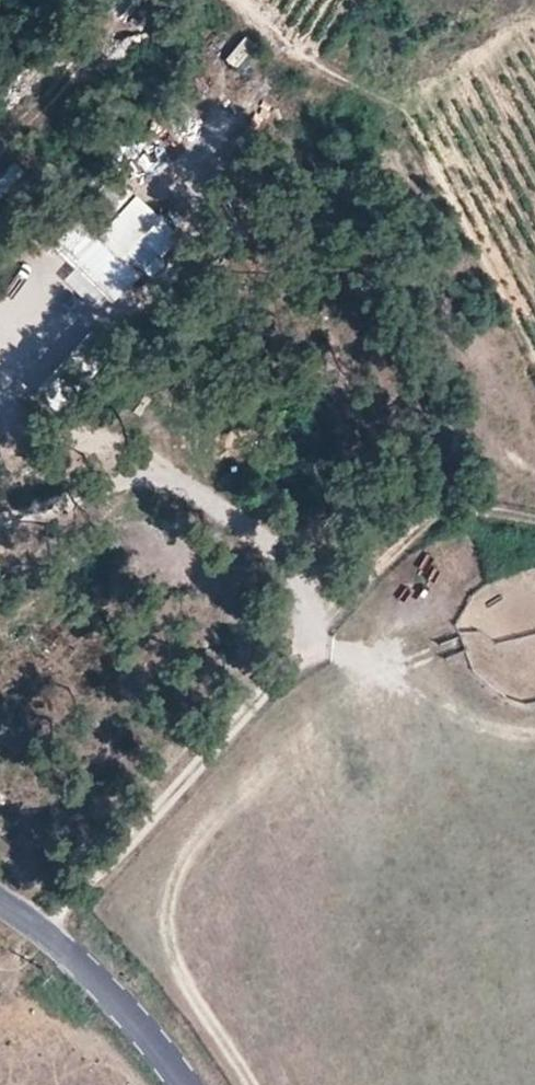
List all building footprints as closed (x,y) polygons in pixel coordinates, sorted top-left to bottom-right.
[(222,52),(232,64),(254,45),(244,33),(222,52)] [(23,170),(13,160),(0,174),(0,194),(23,170)] [(138,271),(172,234),(155,219),(159,215),(113,172),(75,212),(77,215),(138,271)] [(138,271),(77,215),(52,242),(113,298),(138,271)] [(58,393),(105,342),(89,328),(42,379),(58,393)]
